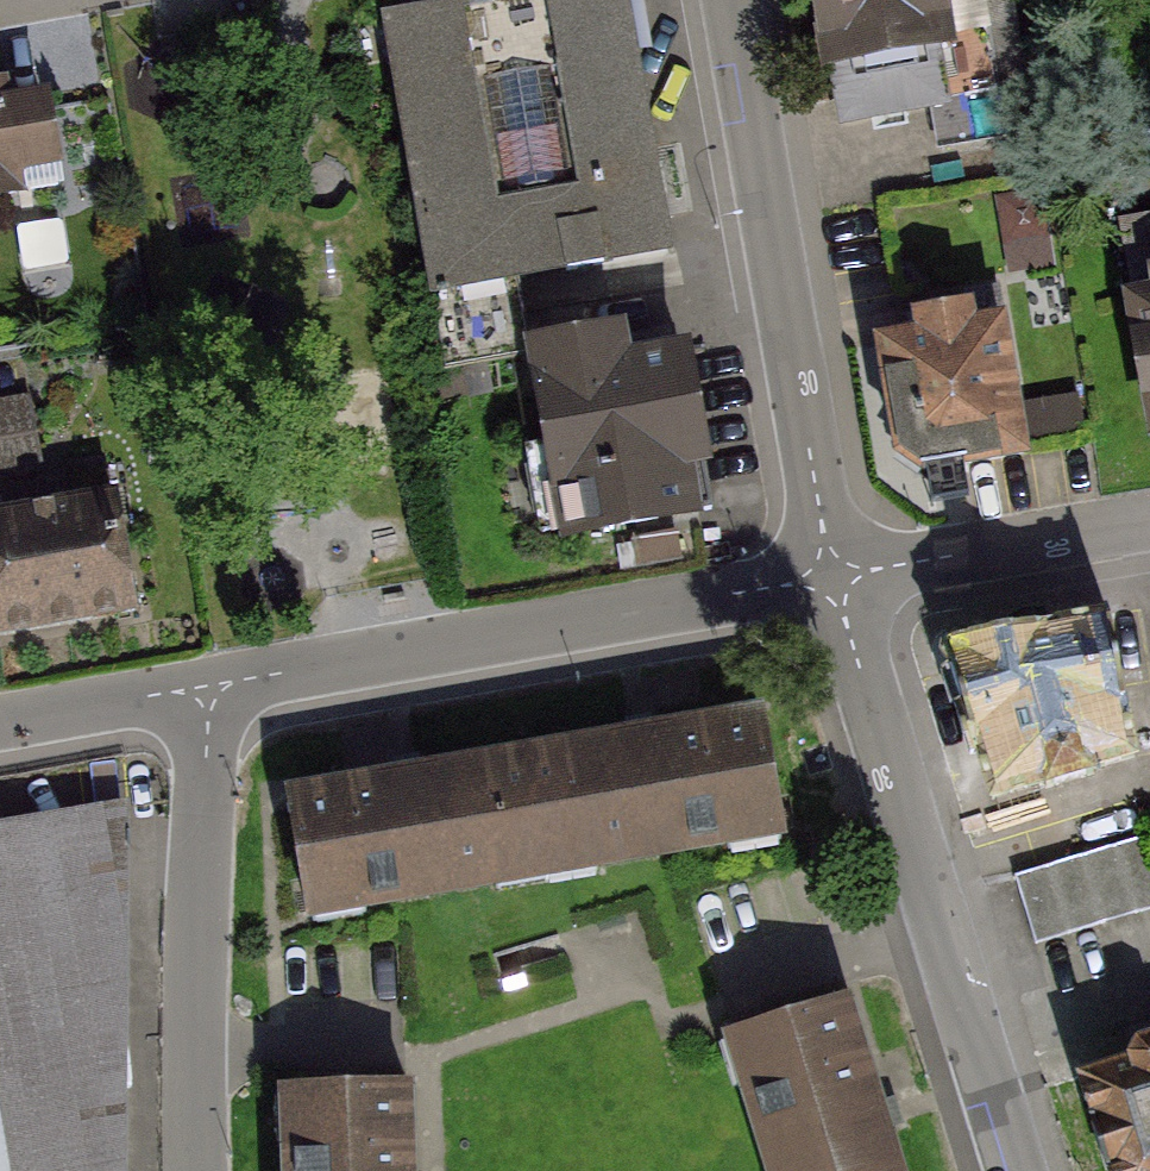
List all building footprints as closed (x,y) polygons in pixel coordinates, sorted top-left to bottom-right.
[(601,0),(492,0),(389,19),(455,365),(532,353),(522,269),(648,252),(601,0)] [(820,92),(941,78),(932,0),(809,0),(820,92)] [(0,107),(0,200),(61,191),(47,100),(0,107)] [(1127,268),(1149,412),(1149,264),(1127,268)] [(1011,299),(878,318),(899,468),(1032,449),(1011,299)] [(672,346),(500,377),(529,539),(700,509),(672,346)] [(0,399),(0,464),(51,454),(38,393),(0,399)] [(0,517),(0,625),(138,600),(119,496),(0,517)] [(953,649),(950,657),(949,667),(989,800),(1042,784),(1045,790),(1094,775),(1092,770),(1134,757),(1109,614),(967,638),(959,642),(953,649)] [(761,721),(527,761),(547,875),(780,835),(761,721)] [(547,875),(527,761),(289,802),(308,916),(547,875)] [(0,835),(0,1170),(93,1170),(105,817),(0,835)] [(1015,875),(1037,942),(1149,908),(1149,840),(1148,835),(1015,875)] [(852,1018),(737,1053),(773,1170),(899,1170),(852,1018)] [(1079,1076),(1110,1170),(1149,1170),(1149,1039),(1127,1046),(1132,1060),(1079,1076)] [(408,1086),(285,1091),(288,1170),(412,1170),(408,1086)]
